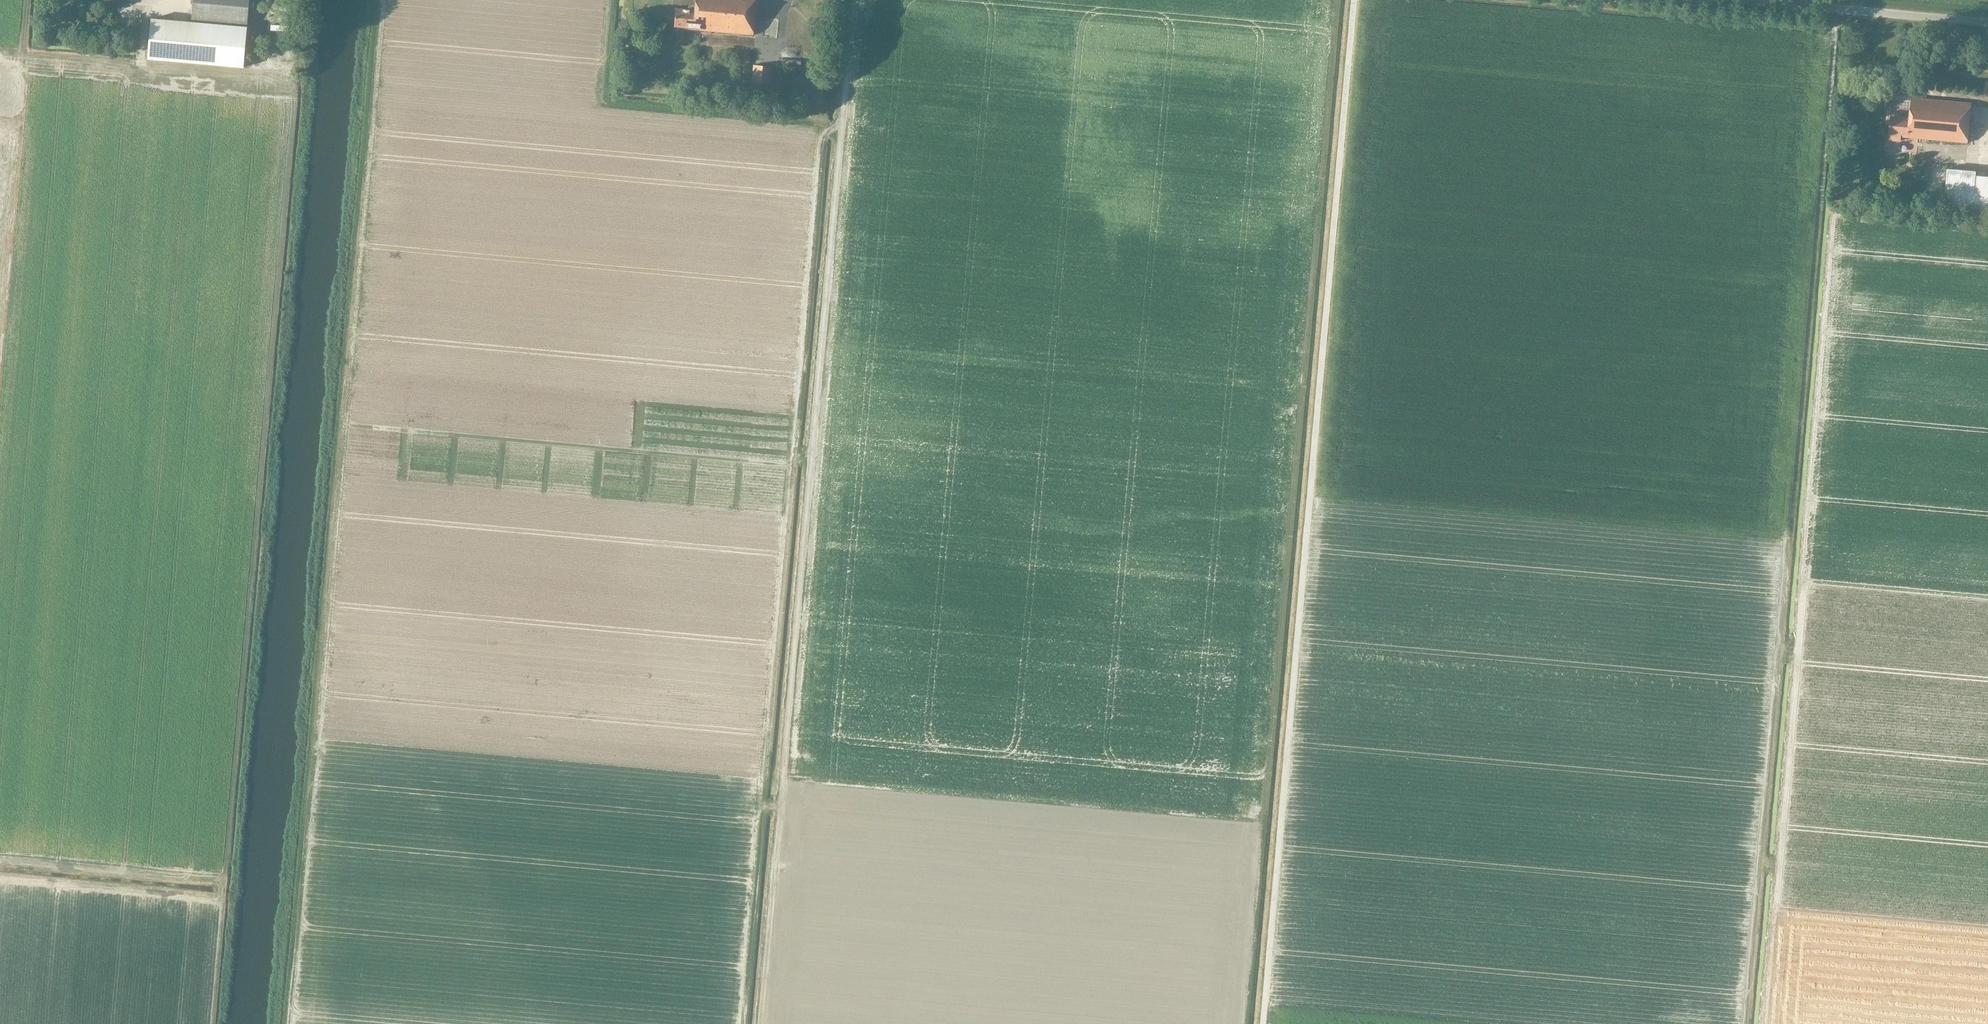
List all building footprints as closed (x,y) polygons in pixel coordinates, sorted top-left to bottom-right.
[(250,0),(194,0),(192,23),(152,19),(149,59),(244,67),(250,0)] [(753,35),(756,0),(696,0),(695,10),(676,9),(674,27),(686,28),(686,29),(753,35)] [(784,2),(793,12),(797,8),(790,0),(786,0),(784,2)] [(781,58),(780,69),(800,70),(801,59),(781,58)] [(752,84),(772,86),(773,67),(753,65),(752,84)] [(1901,138),(1968,144),(1972,103),(1913,98),(1911,118),(1890,117),(1889,142),(1900,142),(1901,138)] [(1976,176),(1976,172),(1947,169),(1944,205),(1973,208),(1972,212),(1987,214),(1987,177),(1976,176)]
